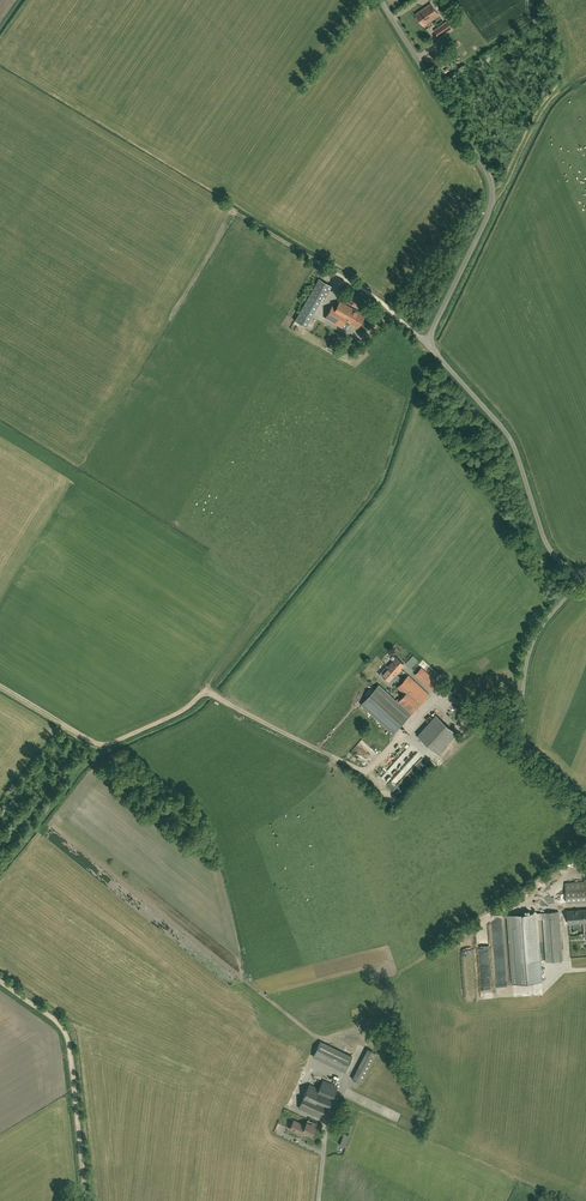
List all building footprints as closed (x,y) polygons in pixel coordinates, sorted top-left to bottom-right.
[(424,26),(439,15),(431,3),(416,14),(424,26)] [(452,28),(447,20),(434,29),(440,37),(452,28)] [(423,41),(417,45),(423,52),(429,48),(423,41)] [(445,57),(452,52),(445,41),(438,46),(445,57)] [(295,320),(305,326),(320,301),(322,302),(332,286),(319,278),(295,320)] [(332,305),(325,318),(341,327),(343,323),(348,326),(350,323),(358,327),(365,315),(340,301),(336,307),(332,305)] [(334,341),(339,330),(323,323),(318,334),(334,341)] [(397,657),(396,658),(395,657),(393,656),(392,656),(391,657),(391,658),(392,660),(393,661),(389,667),(396,673),(404,664),(397,657)] [(360,673),(367,665),(365,663),(357,671),(360,673)] [(397,674),(396,673),(389,667),(385,672),(383,670),(379,675),(380,676),(385,680),(387,678),(390,681),(392,683),(396,679),(398,681),(401,678),(397,674)] [(432,690),(439,683),(422,667),(415,675),(432,690)] [(404,695),(402,694),(398,699),(399,700),(398,702),(379,685),(362,704),(393,733),(429,694),(409,675),(397,687),(405,694),(404,695)] [(438,754),(457,733),(436,714),(418,735),(438,754)] [(355,749),(352,752),(358,757),(361,754),(355,749)] [(389,772),(381,780),(387,786),(395,777),(394,777),(404,767),(398,762),(389,772)] [(399,776),(402,780),(411,771),(408,767),(399,776)] [(566,902),(585,901),(585,881),(565,882),(566,902)] [(567,911),(568,924),(585,922),(585,909),(567,911)] [(559,911),(506,915),(512,984),(542,981),(537,918),(543,918),(546,962),(562,960),(559,911)] [(484,998),(493,998),(493,988),(484,988),(484,998)] [(352,1056),(320,1041),(313,1056),(345,1072),(352,1056)] [(368,1049),(354,1079),(363,1083),(377,1053),(368,1049)] [(322,1119),(338,1086),(323,1080),(319,1088),(309,1084),(298,1107),(322,1119)] [(304,1132),(311,1135),(317,1124),(312,1122),(311,1124),(306,1122),(305,1126),(293,1120),(289,1129),(302,1135),(304,1132)]
